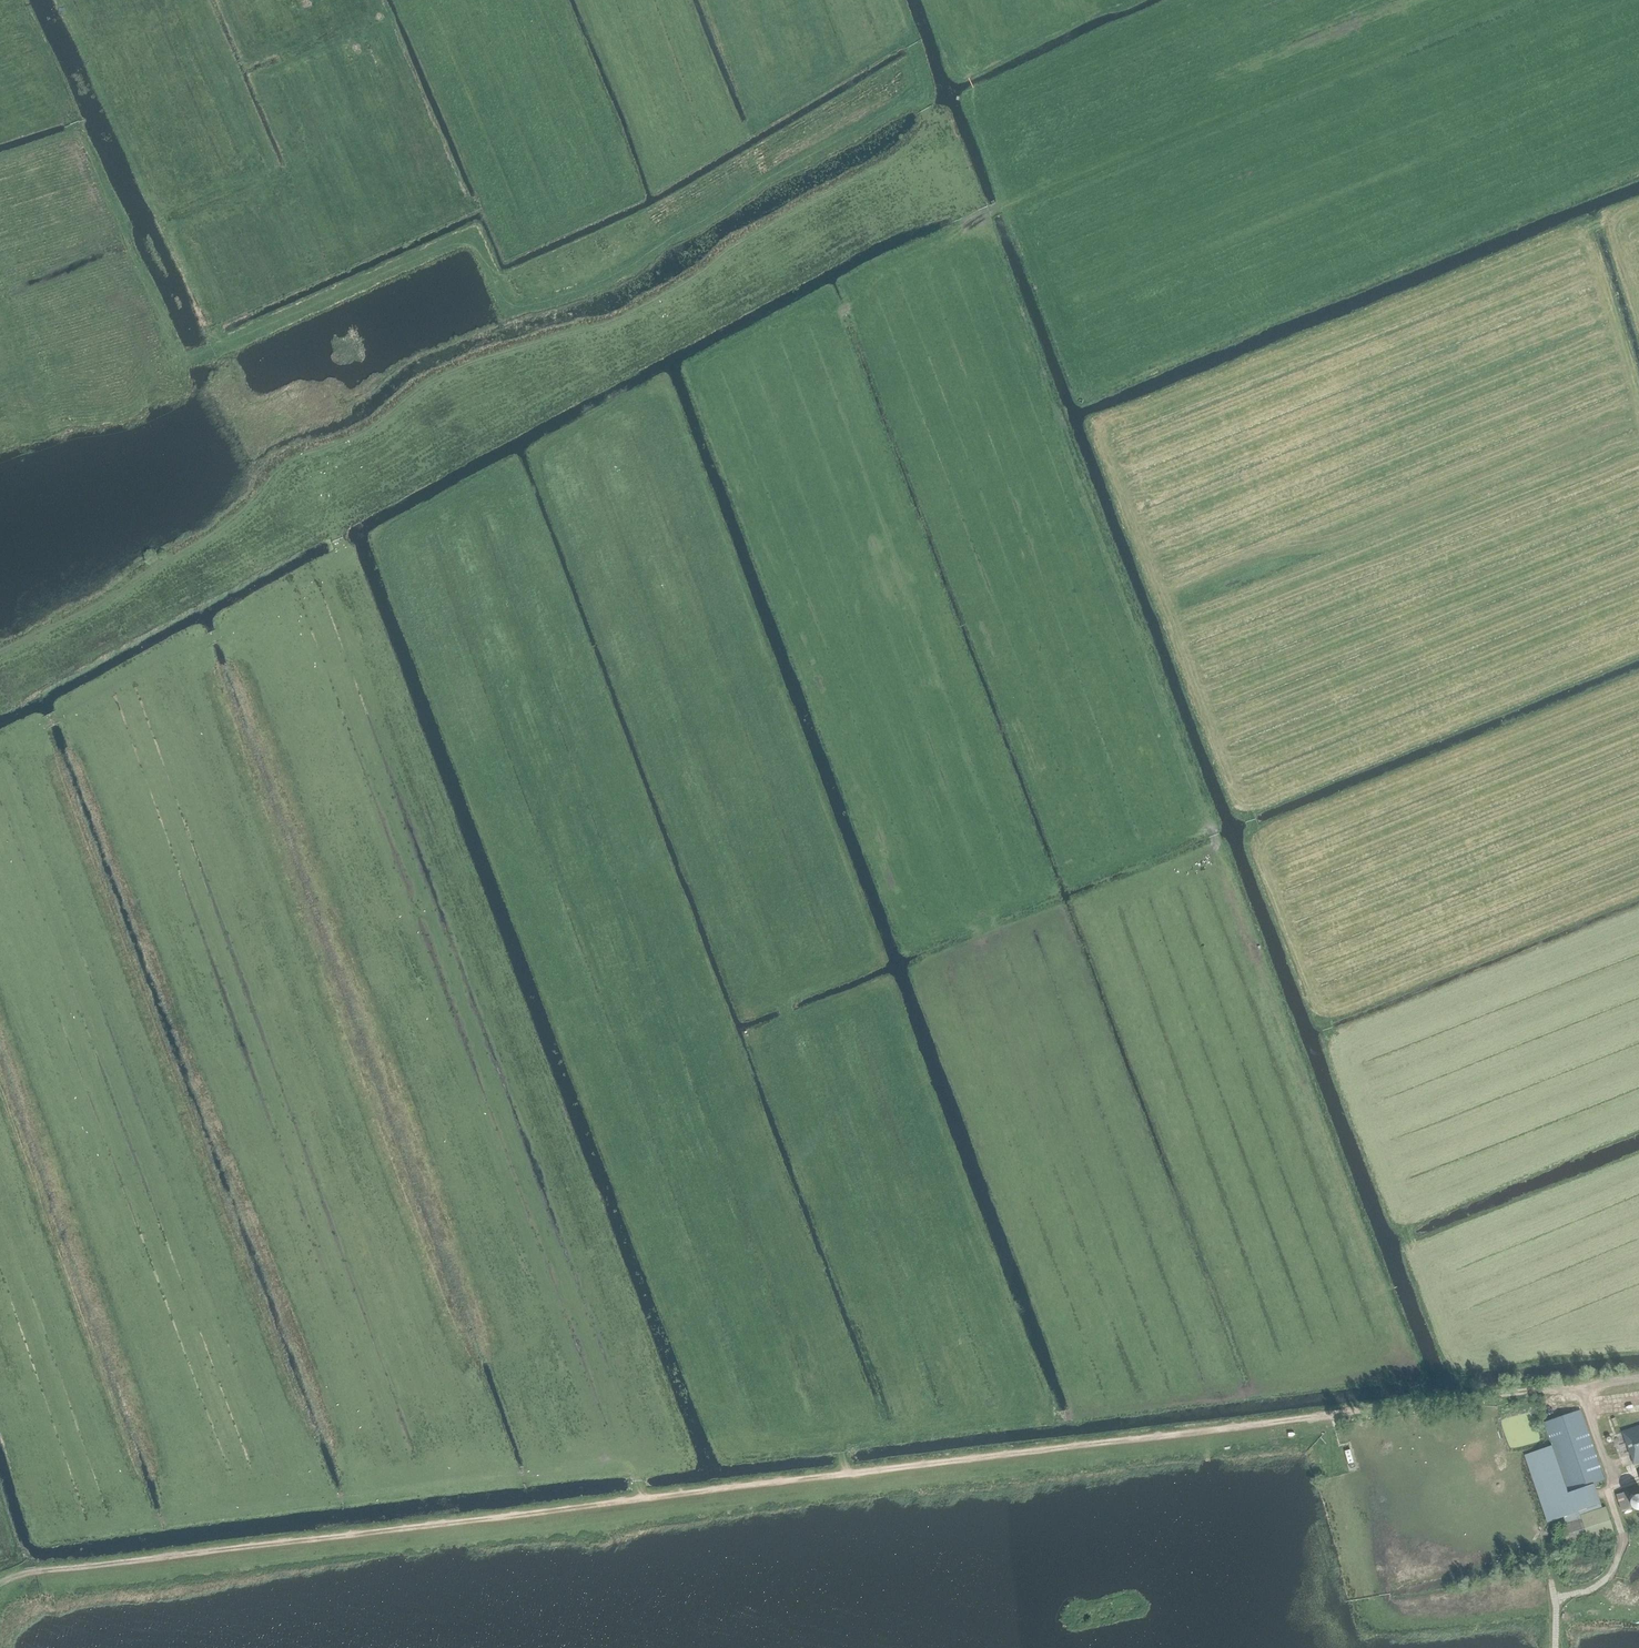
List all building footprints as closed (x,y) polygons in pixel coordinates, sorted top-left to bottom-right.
[(1545,1422),(1553,1446),(1526,1456),(1549,1522),(1600,1504),(1593,1484),(1604,1480),(1579,1410),(1545,1422)] [(1638,1462),(1638,1427),(1622,1432),(1632,1461),(1634,1464),(1638,1462)] [(1348,1464),(1349,1464),(1350,1468),(1355,1467),(1350,1449),(1345,1451),(1348,1464)] [(1616,1495),(1622,1512),(1633,1508),(1627,1492),(1616,1495)] [(1589,1542),(1614,1534),(1606,1507),(1581,1515),(1582,1519),(1562,1526),(1568,1545),(1587,1538),(1589,1542)]
